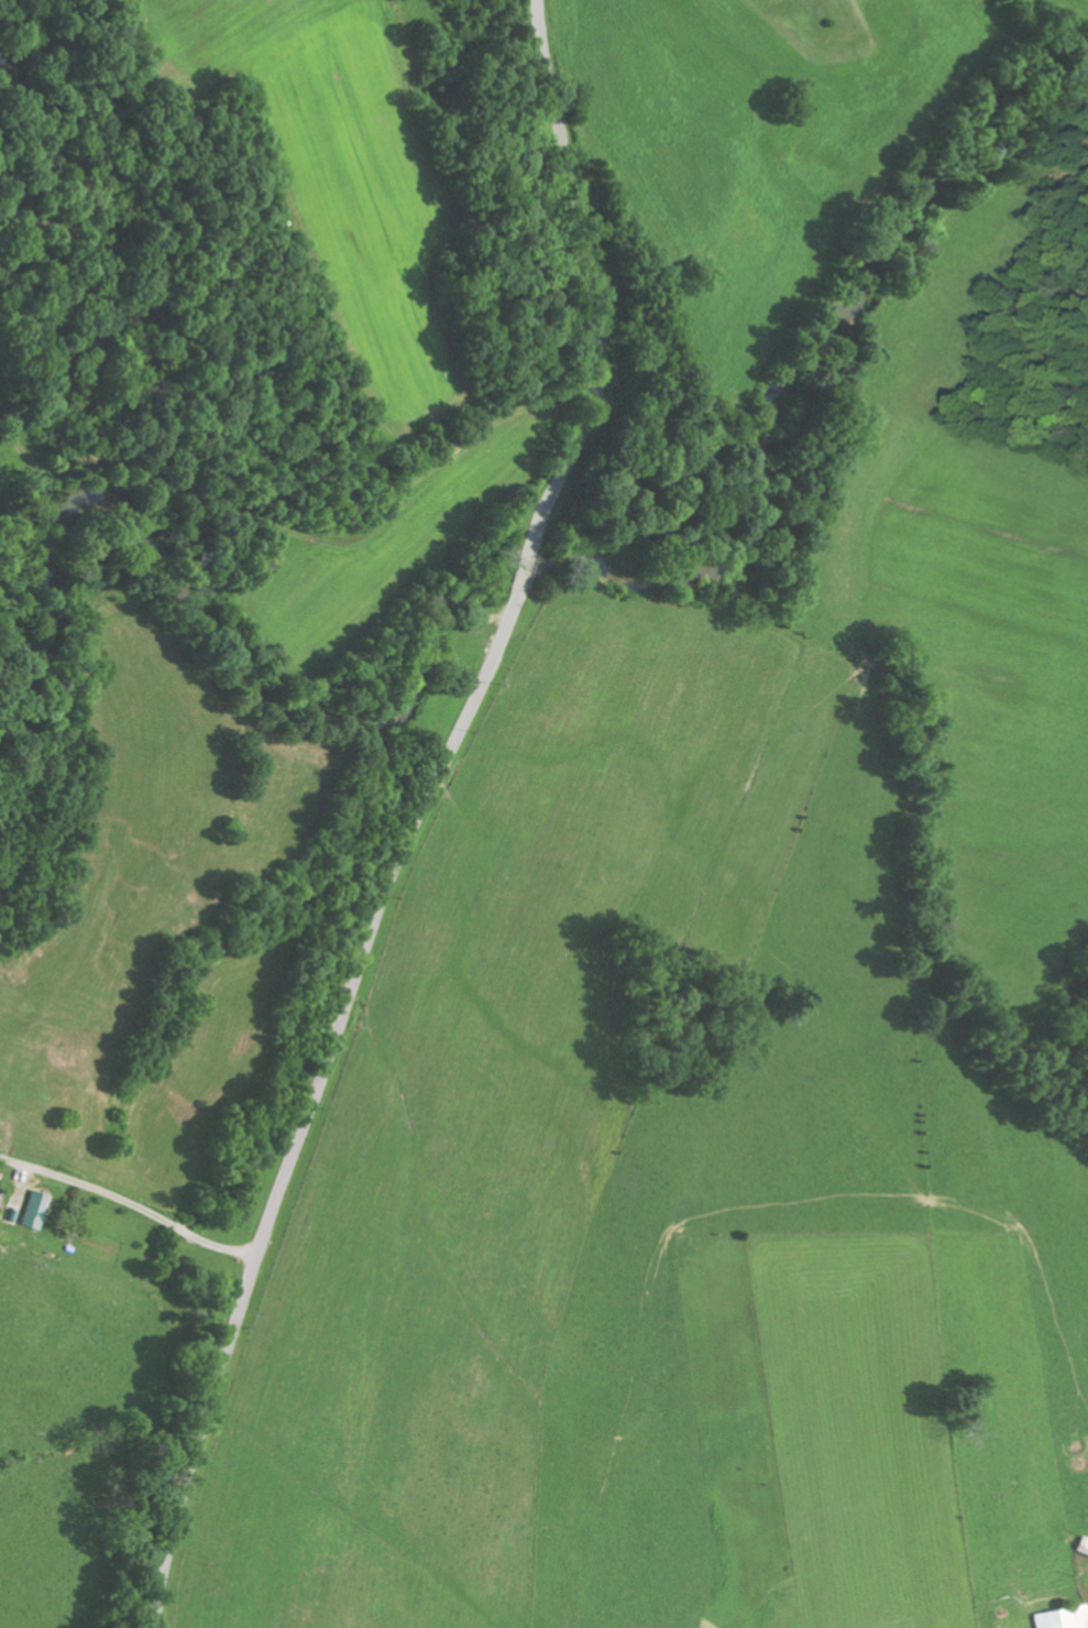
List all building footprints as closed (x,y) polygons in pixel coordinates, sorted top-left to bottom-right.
[(48,1196),(30,1190),(18,1224),(37,1230),(48,1196)] [(1080,1537),(1074,1550),(1087,1556),(1087,1540),(1080,1537)] [(1085,1605),(1032,1614),(1034,1627),(1087,1627),(1087,1621),(1085,1605)]
